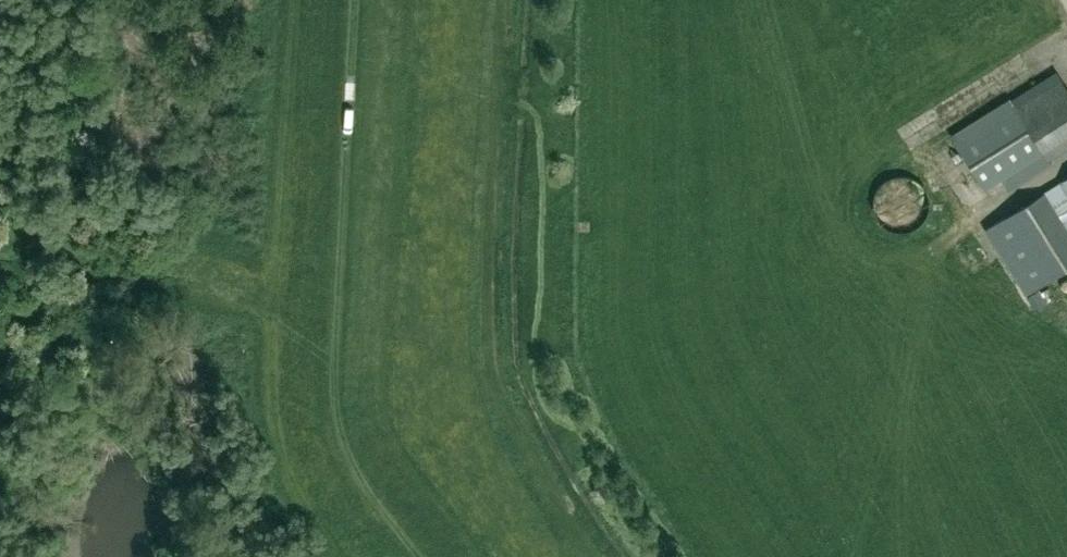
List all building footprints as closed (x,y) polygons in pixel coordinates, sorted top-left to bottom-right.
[(1066,136),(1066,87),(1057,71),(1008,100),(1007,99),(950,134),(982,187),(1000,177),(1008,190),(1052,163),(1043,150),(1066,136)] [(899,231),(902,231),(907,230),(911,229),(913,228),(918,226),(921,223),(923,221),(926,217),(928,212),(929,208),(930,203),(930,200),(929,195),(927,191),(925,187),(921,183),(920,181),(918,180),(914,177),(909,176),(904,175),(899,175),(897,175),(892,176),(888,178),(884,181),(882,183),(879,187),(876,191),(875,195),(874,198),(874,203),(874,205),(874,208),(875,212),(877,217),(879,219),(882,222),(886,226),(890,228),(894,230),(899,231)] [(986,230),(1026,293),(1066,268),(1066,179),(986,230)]
